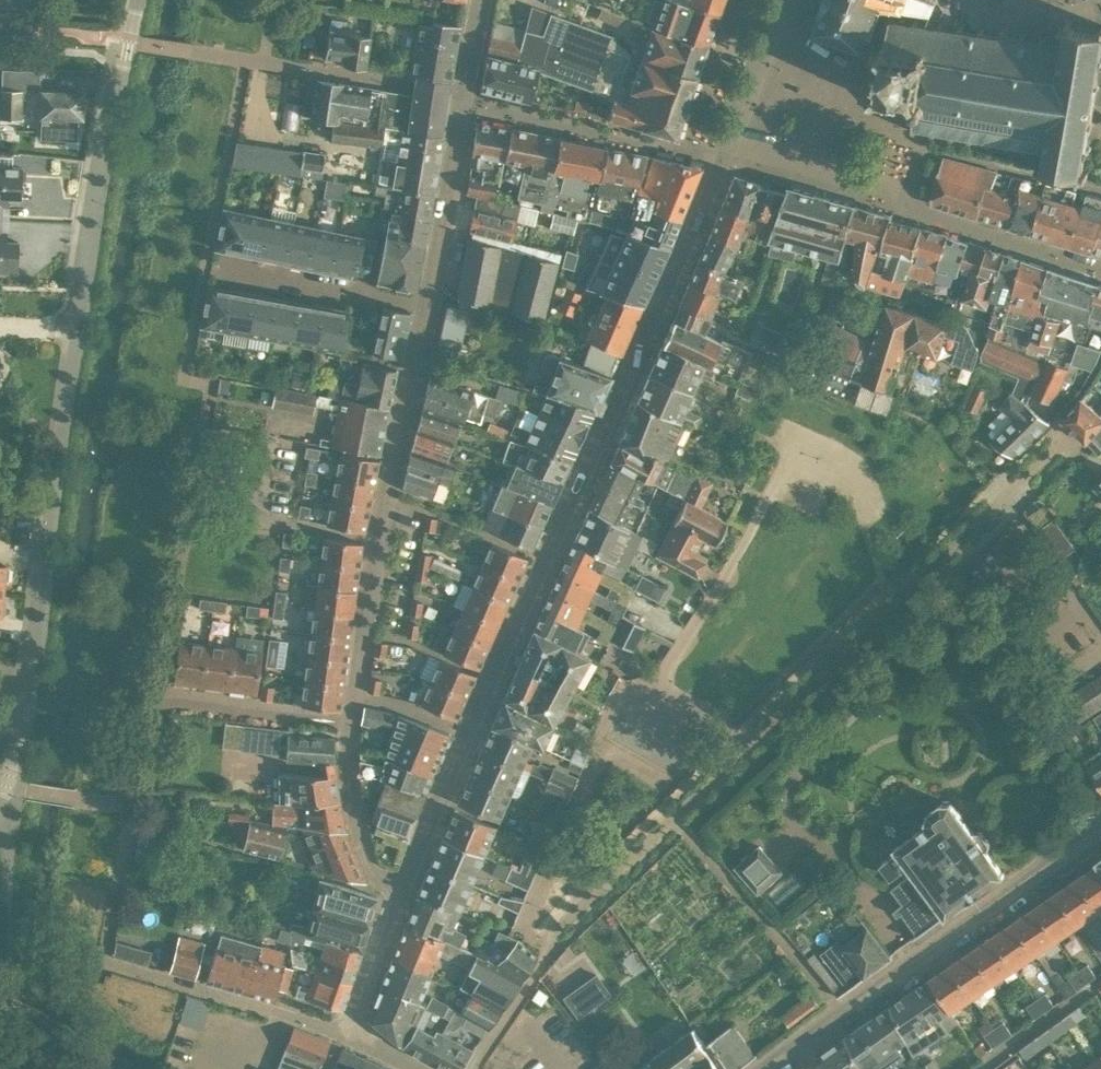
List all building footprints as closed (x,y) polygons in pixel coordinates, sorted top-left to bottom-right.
[(3,18),(30,20),(31,0),(4,0),(3,18)] [(586,0),(638,20),(637,22),(651,27),(651,28),(706,45),(707,43),(706,43),(718,12),(680,0),(585,0),(586,0)] [(718,12),(723,0),(680,0),(718,12)] [(815,32),(862,49),(880,1),(930,9),(934,0),(932,0),(826,0),(822,11),(815,32)] [(486,55),(516,62),(519,53),(595,80),(592,90),(609,96),(605,111),(601,110),(600,116),(604,117),(604,118),(675,136),(685,105),(689,94),(695,76),(640,59),(641,56),(631,54),(631,55),(610,38),(532,9),(524,32),(492,25),(486,55)] [(1100,64),(1100,29),(1100,30),(1088,28),(1088,27),(1075,25),(1075,26),(1072,26),(1073,20),(1067,19),(1066,25),(1060,24),(1059,30),(1065,31),(1063,46),(1045,43),(1046,38),(1041,37),(1040,43),(1024,40),(1025,35),(1020,34),(1019,40),(1004,37),(1005,32),(1000,31),(999,36),(984,34),(985,28),(980,28),(979,33),(964,31),(965,25),(960,25),(959,30),(956,30),(953,31),(950,30),(947,30),(946,28),(943,28),(944,22),(940,21),(939,27),(919,24),(920,19),(915,18),(915,23),(895,20),(896,15),(891,15),(890,19),(885,18),(885,23),(889,24),(887,39),(884,39),(883,47),(874,45),(872,54),(882,55),(881,63),(882,66),(883,66),(883,71),(882,75),(881,74),(878,77),(877,85),(868,82),(866,92),(876,93),(875,101),(882,102),(883,94),(914,99),(913,106),(917,107),(914,122),(911,122),(910,126),(913,127),(913,131),(917,132),(918,127),(921,127),(922,126),(925,127),(929,127),(930,129),(932,129),(932,134),(936,135),(937,130),(951,133),(950,137),(955,138),(955,134),(969,136),(968,141),(973,141),(974,137),(987,139),(986,144),(991,144),(992,140),(1006,142),(1005,147),(1009,148),(1010,143),(1024,145),(1023,150),(1027,150),(1028,146),(1041,148),(1046,149),(1043,163),(1038,162),(1037,168),(1042,169),(1041,174),(1047,174),(1048,169),(1077,174),(1076,180),(1082,181),(1082,178),(1087,179),(1088,170),(1083,170),(1087,151),(1089,151),(1091,150),(1091,148),(1090,146),(1088,145),(1087,143),(1086,143),(1087,136),(1089,128),(1090,129),(1093,126),(1094,123),(1092,121),(1095,102),(1100,103),(1100,83),(1098,82),(1100,64)] [(432,25),(419,24),(410,75),(416,76),(416,77),(450,82),(451,81),(450,81),(460,25),(433,21),(432,25)] [(651,28),(641,56),(640,59),(695,76),(706,45),(651,28)] [(324,58),(344,61),(344,65),(365,68),(370,36),(329,30),(324,58)] [(539,68),(516,62),(486,55),(480,88),(531,101),(539,68)] [(268,86),(306,90),(308,76),(269,71),(268,86)] [(415,85),(413,94),(408,130),(443,135),(445,122),(444,122),(447,100),(449,91),(450,82),(416,77),(415,85)] [(333,120),(373,126),(379,89),(317,80),(311,117),(333,120)] [(396,92),(379,89),(373,126),(390,128),(396,92)] [(20,119),(21,91),(1,90),(0,119),(20,119)] [(82,94),(42,92),(40,139),(76,140),(77,126),(78,126),(78,117),(81,117),(82,94)] [(408,130),(413,94),(396,92),(390,128),(408,130)] [(376,146),(381,143),(378,158),(437,168),(441,148),(440,148),(443,135),(408,130),(390,128),(373,126),(333,120),(331,140),(376,146)] [(505,128),(476,122),(470,167),(483,169),(481,178),(496,181),(500,159),(505,128)] [(559,138),(505,128),(500,159),(521,163),(513,196),(546,204),(554,171),(553,171),(559,138)] [(584,143),(559,138),(553,171),(554,171),(546,204),(564,208),(562,213),(586,218),(593,209),(596,191),(606,148),(584,143)] [(299,175),(302,151),(236,141),(232,165),(299,175)] [(647,155),(606,148),(596,191),(593,209),(619,218),(625,220),(631,202),(633,203),(647,155)] [(325,155),(302,151),(299,175),(321,179),(325,155)] [(700,168),(652,157),(638,205),(633,203),(631,202),(625,220),(619,218),(616,226),(622,229),(626,231),(669,247),(680,218),(700,168)] [(986,187),(992,189),(993,185),(992,185),(997,172),(943,157),(931,203),(977,217),(986,187)] [(374,185),(378,185),(384,186),(433,193),(437,168),(378,158),(374,185)] [(1,219),(2,197),(19,198),(21,167),(0,166),(0,219),(1,219)] [(762,184),(734,175),(718,212),(747,223),(756,199),(762,186),(761,185),(762,184)] [(1019,187),(1022,177),(1012,175),(1007,193),(992,189),(986,187),(977,217),(1007,226),(1019,187)] [(493,199),(496,181),(481,178),(469,176),(466,193),(476,195),(493,199)] [(1019,187),(1007,226),(1009,226),(1009,228),(1015,230),(1016,228),(1021,230),(1021,231),(1027,233),(1028,232),(1031,233),(1043,194),(1028,190),(1031,179),(1022,177),(1019,187)] [(328,180),(328,196),(345,196),(346,180),(328,180)] [(1031,233),(1051,239),(1067,188),(1046,183),(1045,189),(1043,194),(1031,233)] [(378,185),(377,192),(387,194),(385,203),(401,205),(399,215),(429,220),(433,193),(384,186),(378,185)] [(743,234),(769,242),(770,238),(771,238),(788,193),(770,188),(762,186),(756,199),(747,223),(743,234)] [(797,246),(829,255),(822,280),(841,286),(846,261),(848,237),(855,214),(854,214),(857,204),(831,198),(831,197),(814,193),(790,186),(788,193),(771,238),(770,238),(769,242),(766,251),(769,252),(769,253),(793,259),(797,246)] [(1051,239),(1072,245),(1083,207),(1073,204),(1077,191),(1067,188),(1051,239)] [(1092,251),(1100,231),(1100,197),(1087,193),(1086,198),(1084,207),(1083,207),(1072,245),(1092,251)] [(476,195),(474,208),(500,215),(502,201),(493,199),(476,195)] [(389,219),(386,235),(397,237),(396,239),(424,245),(429,220),(399,215),(401,205),(385,203),(384,208),(381,208),(380,216),(380,217),(389,219)] [(862,206),(857,204),(854,214),(855,214),(848,237),(853,238),(858,240),(856,277),(859,280),(863,283),(867,285),(872,269),(879,244),(882,242),(884,243),(891,219),(893,215),(862,206)] [(239,253),(247,213),(223,208),(214,248),(239,253)] [(516,219),(500,215),(474,208),(472,208),(472,209),(474,209),(473,213),(470,230),(512,241),(516,219)] [(589,221),(615,229),(616,226),(619,218),(593,209),(589,221)] [(742,237),(743,234),(747,223),(718,212),(710,233),(736,244),(735,245),(731,253),(740,257),(746,239),(741,238),(742,237)] [(270,217),(247,213),(239,253),(262,258),(270,217)] [(575,219),(553,213),(549,228),(572,234),(575,219)] [(262,258),(285,263),(293,222),(270,217),(262,258)] [(1,219),(0,219),(0,271),(16,272),(17,241),(0,240),(1,219)] [(908,272),(923,227),(909,224),(908,228),(901,226),(902,222),(891,219),(884,243),(882,242),(879,244),(872,269),(907,279),(908,274),(909,272),(908,272)] [(316,227),(293,222),(285,263),(308,268),(316,227)] [(308,268),(331,272),(340,232),(316,227),(308,268)] [(953,287),(968,241),(940,232),(934,230),(934,231),(923,227),(908,272),(909,272),(908,274),(907,279),(902,295),(941,306),(954,311),(960,289),(953,287)] [(1092,251),(1100,254),(1100,231),(1092,251)] [(355,277),(361,248),(364,237),(340,232),(331,272),(355,277)] [(611,232),(585,288),(605,294),(642,304),(643,303),(648,291),(653,280),(656,275),(663,259),(666,252),(668,247),(627,233),(625,237),(611,232)] [(720,272),(721,271),(731,253),(735,245),(736,244),(710,234),(707,241),(697,263),(720,272)] [(386,235),(377,282),(416,290),(423,253),(424,245),(396,239),(397,237),(386,235)] [(377,240),(364,237),(361,248),(374,251),(377,240)] [(557,262),(470,238),(468,238),(468,239),(468,240),(469,241),(464,267),(463,267),(462,269),(464,269),(459,295),(457,295),(457,296),(457,298),(541,321),(557,262)] [(984,310),(987,304),(990,295),(995,275),(998,276),(1005,253),(1004,252),(989,248),(989,247),(987,247),(968,241),(953,287),(960,289),(954,311),(980,320),(982,314),(984,310)] [(570,251),(566,264),(574,267),(578,253),(570,251)] [(980,320),(991,323),(1003,327),(1003,326),(1004,324),(1023,259),(1005,253),(998,276),(995,275),(990,295),(999,298),(993,317),(982,314),(980,320)] [(1049,268),(1023,259),(1004,324),(1009,325),(1004,340),(1016,344),(1019,344),(1049,354),(1050,350),(1051,348),(1062,313),(1047,309),(1051,295),(1041,291),(1049,268)] [(697,263),(688,282),(725,298),(722,307),(721,309),(741,317),(753,284),(721,271),(720,272),(697,263)] [(1080,364),(1093,368),(1097,363),(1100,352),(1100,348),(1090,343),(1093,331),(1090,330),(1091,325),(1092,322),(1091,322),(1091,315),(1087,314),(1097,283),(1095,282),(1095,283),(1089,281),(1089,280),(1088,280),(1088,282),(1082,280),(1083,278),(1082,278),(1081,278),(1076,276),(1072,275),(1071,274),(1071,275),(1066,275),(1055,271),(1051,268),(1050,267),(1050,268),(1049,268),(1041,291),(1051,295),(1047,309),(1062,313),(1051,348),(1050,350),(1064,354),(1063,366),(1069,369),(1064,379),(1065,379),(1067,380),(1073,382),(1080,364)] [(902,295),(907,279),(872,269),(867,285),(889,291),(902,295)] [(688,282),(679,305),(708,317),(713,304),(722,307),(725,298),(688,282)] [(1100,348),(1100,284),(1098,283),(1097,283),(1087,314),(1091,315),(1091,322),(1092,322),(1091,325),(1090,330),(1093,331),(1090,343),(1100,348)] [(224,330),(231,289),(207,285),(200,325),(224,330)] [(568,288),(563,299),(575,304),(580,294),(568,288)] [(224,330),(247,334),(255,293),(231,289),(224,330)] [(247,334),(271,338),(278,297),(255,293),(247,334)] [(596,302),(592,311),(631,328),(633,324),(634,324),(642,304),(605,294),(600,304),(596,302)] [(271,338),(294,342),(301,301),(278,297),(271,338)] [(571,315),(575,304),(563,299),(559,310),(571,315)] [(324,306),(301,301),(294,342),(317,346),(324,306)] [(460,346),(468,307),(448,303),(439,341),(460,346)] [(673,319),(673,320),(703,333),(710,318),(708,317),(679,305),(678,306),(679,308),(681,309),(677,318),(676,317),(673,318),(673,319)] [(913,323),(916,313),(887,305),(878,333),(875,343),(867,341),(868,339),(837,325),(833,323),(817,361),(821,363),(852,378),(893,391),(895,383),(902,384),(905,373),(899,371),(906,348),(905,347),(913,323)] [(349,310),(324,306),(317,346),(341,351),(342,348),(349,310)] [(411,312),(382,306),(372,351),(401,357),(411,312)] [(586,339),(601,345),(621,354),(628,337),(627,337),(629,333),(630,333),(632,328),(631,328),(592,311),(588,321),(592,323),(586,339)] [(905,347),(906,348),(938,358),(946,335),(960,340),(953,363),(973,369),(979,351),(965,322),(948,317),(946,323),(916,313),(913,323),(905,347)] [(668,331),(662,344),(703,364),(708,366),(717,371),(740,382),(740,380),(741,381),(752,352),(720,338),(719,341),(703,333),(673,320),(672,321),(668,331)] [(1004,324),(1003,326),(1003,327),(991,323),(987,334),(992,335),(1004,340),(1009,325),(1004,324)] [(992,335),(987,346),(1011,356),(1016,344),(1004,340),(992,335)] [(796,358),(800,346),(781,338),(776,350),(796,358)] [(437,343),(437,345),(433,364),(461,370),(466,350),(437,343)] [(649,373),(690,392),(698,374),(713,380),(717,371),(708,366),(703,364),(662,344),(661,345),(667,348),(665,352),(659,351),(649,373)] [(1011,356),(987,346),(981,360),(1019,376),(1012,394),(1026,405),(1031,394),(1049,354),(1019,344),(1016,344),(1011,356)] [(357,351),(342,348),(341,351),(340,358),(355,360),(357,351)] [(535,384),(534,386),(533,390),(547,394),(547,393),(567,400),(568,400),(594,409),(595,409),(596,407),(600,398),(597,397),(599,392),(602,393),(610,377),(610,378),(611,376),(611,375),(619,359),(589,348),(583,365),(551,354),(544,357),(541,365),(544,371),(553,374),(548,388),(535,384)] [(1053,404),(1065,379),(1064,379),(1069,369),(1063,366),(1064,354),(1050,350),(1049,354),(1031,394),(1053,404)] [(328,382),(326,396),(388,407),(396,370),(364,363),(359,384),(345,381),(344,385),(328,382)] [(291,371),(289,386),(307,389),(309,374),(291,371)] [(640,394),(637,401),(679,419),(685,422),(696,427),(700,416),(683,409),(690,392),(649,373),(640,394)] [(423,404),(465,418),(473,391),(430,376),(423,404)] [(226,394),(229,380),(219,378),(217,392),(226,394)] [(740,380),(740,382),(735,393),(748,399),(749,400),(755,386),(741,381),(740,380)] [(499,385),(495,397),(495,398),(499,400),(500,399),(518,405),(522,393),(499,385)] [(988,392),(976,386),(966,406),(978,412),(988,392)] [(326,396),(275,387),(271,406),(313,414),(315,405),(338,409),(332,440),(320,438),(319,444),(379,455),(388,407),(326,396)] [(547,393),(547,394),(539,412),(586,429),(588,424),(594,409),(568,400),(567,400),(547,393)] [(1047,421),(1026,405),(1012,394),(1002,407),(1016,418),(992,442),(1015,456),(1048,423),(1048,424),(1050,422),(1048,420),(1047,421)] [(495,398),(495,397),(488,395),(482,414),(493,418),(499,400),(495,398)] [(1082,397),(1063,419),(1087,441),(1100,424),(1100,403),(1096,409),(1082,397)] [(646,452),(665,461),(685,422),(679,419),(637,401),(619,443),(645,455),(646,452)] [(422,410),(416,429),(453,442),(458,424),(462,425),(465,418),(423,404),(422,410)] [(530,430),(513,423),(507,439),(510,440),(571,460),(578,445),(578,446),(586,429),(539,412),(530,430)] [(731,441),(734,433),(737,427),(736,426),(736,428),(726,423),(720,436),(731,441)] [(1087,441),(1099,453),(1100,451),(1100,424),(1087,441)] [(453,442),(416,429),(411,450),(445,463),(453,442)] [(516,464),(562,481),(571,460),(510,440),(503,460),(516,464)] [(645,455),(619,443),(610,461),(634,474),(635,472),(657,484),(666,488),(676,469),(664,463),(665,461),(646,452),(645,455)] [(318,459),(319,449),(306,446),(304,456),(318,459)] [(456,467),(445,463),(411,450),(402,489),(415,494),(444,504),(450,487),(450,486),(456,467)] [(339,462),(336,476),(373,484),(374,481),(370,480),(371,474),(375,475),(378,459),(341,452),(341,453),(330,451),(329,460),(339,462)] [(634,474),(610,461),(602,479),(597,489),(598,489),(589,508),(636,531),(657,484),(635,472),(634,474)] [(504,480),(502,484),(552,503),(562,481),(516,464),(508,481),(504,480)] [(685,498),(686,499),(695,477),(676,469),(666,488),(671,491),(678,494),(685,498)] [(316,472),(307,471),(304,484),(314,486),(316,472)] [(679,509),(673,521),(656,554),(698,576),(705,562),(693,556),(703,537),(715,543),(727,521),(700,506),(711,482),(696,475),(695,477),(686,499),(685,498),(679,509)] [(336,476),(331,500),(369,507),(372,492),(367,491),(368,486),(373,486),(373,484),(336,476)] [(502,484),(482,528),(499,535),(503,537),(519,543),(531,548),(542,525),(552,503),(502,484)] [(665,502),(672,506),(678,494),(671,491),(665,502)] [(679,509),(685,498),(678,494),(672,506),(673,507),(679,509)] [(369,507),(331,500),(327,524),(364,531),(365,527),(361,526),(362,521),(366,522),(369,507)] [(297,518),(307,520),(310,506),(300,505),(297,518)] [(636,531),(589,508),(573,541),(620,565),(630,544),(636,547),(642,535),(635,532),(636,531)] [(426,517),(424,530),(434,532),(444,534),(448,523),(436,518),(426,517)] [(1054,518),(1037,530),(1075,583),(1084,577),(1079,571),(1086,563),(1076,548),(1054,518)] [(292,547),(294,534),(284,532),(282,546),(292,547)] [(649,539),(642,535),(636,547),(643,550),(649,539)] [(321,562),(358,567),(360,552),(356,551),(357,546),(361,547),(362,543),(324,538),(321,562)] [(656,543),(649,539),(643,550),(650,554),(656,543)] [(573,541),(567,555),(601,571),(618,580),(625,567),(620,565),(573,541)] [(482,565),(517,580),(523,566),(519,564),(521,559),(525,561),(527,558),(492,542),(482,565)] [(418,566),(428,568),(430,554),(420,553),(418,566)] [(592,589),(596,581),(619,592),(615,600),(615,601),(624,606),(633,588),(633,587),(618,580),(601,571),(567,555),(559,573),(592,589)] [(290,558),(280,557),(278,570),(289,571),(290,558)] [(433,558),(429,566),(458,579),(461,570),(433,558)] [(356,582),(358,567),(321,562),(318,586),(355,591),(356,588),(351,587),(352,582),(356,582)] [(2,591),(3,580),(7,580),(8,569),(4,569),(4,565),(0,564),(0,591),(2,591)] [(472,587),(507,602),(508,599),(504,597),(507,592),(511,594),(517,580),(482,565),(478,573),(472,587)] [(428,568),(418,566),(415,579),(425,581),(428,568)] [(626,606),(624,606),(615,601),(615,600),(592,590),(592,589),(559,573),(551,592),(584,609),(588,599),(613,610),(607,621),(616,626),(626,606)] [(665,587),(639,574),(633,587),(633,588),(658,600),(665,587)] [(308,605),(308,609),(352,615),(354,599),(350,599),(351,593),(355,594),(355,591),(318,586),(315,606),(308,605)] [(506,605),(507,602),(472,587),(463,608),(497,624),(504,610),(500,608),(502,603),(506,605)] [(274,604),(284,605),(286,592),(276,591),(274,604)] [(580,617),(598,627),(601,628),(595,639),(598,640),(607,645),(616,626),(607,621),(602,619),(584,609),(551,592),(542,611),(575,628),(580,617)] [(212,610),(213,600),(200,598),(198,608),(212,610)] [(213,600),(212,610),(225,612),(226,602),(213,600)] [(422,602),(412,601),(410,614),(420,616),(422,602)] [(284,605),(274,604),(272,617),(282,618),(284,605)] [(259,616),(260,606),(247,605),(246,615),(259,616)] [(463,608),(463,609),(453,630),(488,646),(489,643),(485,641),(487,636),(491,638),(497,624),(463,608)] [(314,615),(311,633),(349,638),(349,635),(345,634),(346,629),(350,630),(352,615),(308,609),(307,614),(314,615)] [(587,658),(598,663),(607,645),(598,640),(595,639),(575,628),(542,611),(534,629),(567,647),(571,637),(591,647),(587,656),(588,657),(587,658)] [(622,616),(611,638),(632,649),(643,627),(622,616)] [(418,625),(408,623),(406,636),(416,638),(418,625)] [(552,722),(582,668),(587,658),(588,657),(587,656),(567,647),(534,629),(522,656),(521,657),(520,658),(517,666),(516,668),(517,668),(503,699),(552,724),(556,726),(557,725),(552,722)] [(487,649),(488,646),(453,630),(443,653),(478,668),(484,653),(481,652),(483,647),(487,649)] [(348,641),(349,638),(311,633),(309,647),(301,646),(300,656),(345,662),(347,647),(343,646),(344,641),(348,641)] [(267,651),(277,653),(279,640),(269,639),(267,651)] [(202,686),(207,645),(179,641),(174,682),(191,684),(192,680),(199,681),(198,685),(202,686)] [(384,657),(386,643),(376,641),(374,655),(384,657)] [(234,648),(207,645),(202,686),(205,686),(205,682),(212,683),(212,687),(229,689),(234,648)] [(234,648),(229,689),(246,692),(246,687),(253,688),(252,693),(256,693),(262,652),(234,648)] [(277,653),(267,651),(265,665),(276,666),(277,653)] [(343,677),(345,662),(300,656),(298,666),(306,667),(305,680),(342,685),(342,682),(338,682),(339,676),(343,677)] [(469,689),(475,674),(441,659),(431,681),(465,697),(467,694),(463,692),(465,687),(469,689)] [(368,692),(378,693),(380,680),(370,678),(368,692)] [(1095,678),(1084,686),(1099,709),(1100,707),(1100,688),(1095,678)] [(342,685),(305,680),(303,695),(294,693),(293,704),(339,710),(341,694),(337,693),(337,688),(342,689),(342,685)] [(465,697),(431,681),(421,704),(455,719),(462,704),(458,703),(460,698),(464,699),(465,697)] [(273,687),(263,686),(261,699),(271,700),(273,687)] [(1084,686),(1073,693),(1088,716),(1099,709),(1084,686)] [(1077,723),(1088,716),(1073,693),(1062,700),(1077,723)] [(542,747),(552,724),(503,699),(492,724),(532,742),(542,747)] [(1066,731),(1077,723),(1062,700),(1050,708),(1066,731)] [(398,715),(370,708),(364,707),(361,722),(386,727),(386,726),(394,728),(384,757),(402,764),(405,757),(434,768),(449,733),(427,724),(398,715)] [(575,720),(569,732),(585,740),(591,729),(575,720)] [(287,735),(288,735),(289,729),(286,729),(286,730),(261,727),(261,726),(258,725),(257,726),(245,725),(246,724),(244,724),(240,749),(286,755),(287,735)] [(524,760),(532,742),(492,724),(481,750),(521,768),(546,780),(547,779),(572,790),(577,778),(552,767),(552,768),(539,763),(537,765),(532,762),(531,763),(524,760)] [(287,735),(286,755),(286,759),(317,762),(321,762),(333,763),(333,764),(333,763),(335,738),(288,735),(287,735)] [(570,760),(583,766),(590,750),(578,744),(570,760)] [(1084,760),(1100,786),(1100,749),(1084,760)] [(424,792),(434,768),(405,757),(402,764),(384,757),(382,766),(369,762),(371,753),(360,750),(359,773),(386,779),(424,792)] [(509,794),(521,768),(481,750),(469,776),(509,794)] [(319,775),(279,773),(280,803),(287,803),(291,803),(340,802),(333,763),(333,764),(333,763),(321,762),(317,762),(319,775)] [(424,794),(424,792),(386,779),(359,773),(360,785),(365,787),(365,786),(382,790),(379,798),(361,794),(363,803),(376,806),(377,802),(416,815),(423,797),(420,796),(421,793),(424,794)] [(498,820),(509,794),(469,776),(458,803),(498,820)] [(547,779),(546,780),(541,791),(567,802),(572,790),(547,779)] [(287,828),(289,824),(286,824),(287,803),(280,803),(276,803),(274,802),(274,825),(276,825),(287,828)] [(345,831),(340,802),(291,803),(287,803),(286,824),(289,824),(294,825),(345,831)] [(377,802),(376,806),(372,816),(373,820),(378,821),(376,825),(375,825),(375,826),(376,826),(374,832),(383,835),(382,840),(399,846),(403,836),(406,837),(408,838),(409,837),(406,836),(407,832),(410,833),(416,815),(377,802)] [(902,912),(918,933),(913,937),(913,938),(916,936),(918,935),(917,935),(926,928),(926,929),(928,928),(928,927),(943,916),(945,915),(945,914),(947,917),(949,915),(969,900),(971,899),(970,896),(969,897),(969,896),(978,889),(979,890),(980,892),(982,891),(982,890),(1002,875),(1003,876),(1005,874),(1003,872),(987,852),(990,843),(981,831),(972,831),(951,802),(941,803),(930,811),(927,821),(929,823),(928,823),(931,826),(920,835),(919,834),(919,833),(918,831),(915,833),(916,833),(898,846),(897,846),(895,847),(897,850),(897,849),(898,851),(881,863),(892,877),(904,867),(910,875),(891,888),(902,903),(894,910),(897,915),(902,912)] [(442,838),(482,855),(495,826),(455,809),(442,838)] [(248,815),(228,812),(227,821),(247,824),(248,815)] [(517,829),(531,835),(540,839),(557,835),(558,822),(557,820),(531,819),(531,823),(520,821),(517,829)] [(250,820),(243,849),(280,858),(287,829),(250,820)] [(345,831),(294,825),(312,868),(365,882),(366,881),(346,831),(345,831)] [(482,855),(442,838),(430,867),(470,884),(470,883),(482,855)] [(138,845),(136,858),(153,861),(155,848),(138,845)] [(782,871),(760,846),(736,867),(758,892),(782,871)] [(524,858),(519,871),(534,877),(539,865),(524,858)] [(1099,863),(1077,878),(1099,910),(1100,908),(1100,866),(1099,863)] [(418,896),(449,909),(458,913),(470,884),(430,867),(417,896),(418,896)] [(505,880),(528,890),(534,877),(519,871),(510,867),(505,880)] [(320,878),(313,906),(369,922),(376,896),(320,878)] [(1077,878),(1056,893),(1078,924),(1099,910),(1077,878)] [(1056,893),(1035,907),(1057,938),(1078,924),(1056,893)] [(440,930),(449,909),(418,896),(405,926),(405,927),(405,928),(431,939),(432,936),(438,939),(439,938),(459,947),(464,934),(452,929),(450,934),(440,930)] [(518,912),(523,901),(499,896),(496,903),(518,912)] [(361,949),(369,922),(313,906),(309,926),(292,923),(291,929),(292,929),(292,930),(361,949)] [(1044,947),(1057,938),(1035,907),(1014,921),(1036,953),(1039,957),(1047,951),(1044,947)] [(1014,921),(993,936),(1014,967),(1036,953),(1014,921)] [(822,953),(849,988),(885,962),(892,957),(868,926),(841,946),(838,941),(822,953)] [(472,954),(458,948),(459,947),(439,938),(438,939),(432,936),(431,939),(405,928),(393,957),(430,973),(438,953),(454,960),(455,958),(470,965),(459,986),(471,992),(503,1008),(504,1007),(504,1006),(508,991),(513,993),(523,979),(486,957),(485,958),(473,953),(472,954)] [(361,949),(292,930),(291,934),(293,935),(291,939),(292,948),(302,950),(304,942),(323,947),(321,956),(320,956),(357,966),(362,949),(361,949)] [(523,979),(537,958),(516,940),(499,932),(493,943),(497,945),(496,947),(486,957),(523,979)] [(206,982),(224,987),(249,994),(261,950),(261,945),(220,934),(217,946),(216,946),(213,956),(200,954),(201,953),(177,946),(170,972),(193,978),(199,959),(210,965),(206,982)] [(993,936),(972,950),(994,981),(1014,967),(993,936)] [(483,937),(473,953),(485,958),(486,957),(496,947),(497,945),(493,943),(483,937)] [(284,952),(261,945),(261,950),(249,994),(274,1001),(281,978),(289,981),(293,968),(281,965),(284,952)] [(292,948),(294,965),(304,967),(306,951),(302,950),(292,948)] [(972,950),(951,964),(973,996),(994,981),(972,950)] [(815,953),(808,958),(837,994),(837,995),(838,996),(845,991),(815,953)] [(356,967),(357,966),(320,956),(321,956),(320,956),(315,971),(351,982),(356,967)] [(393,957),(381,984),(418,1002),(430,973),(393,957)] [(951,1011),(973,996),(951,964),(930,979),(950,1010),(951,1011)] [(1078,970),(1087,982),(1096,976),(1088,964),(1078,970)] [(1087,982),(1078,970),(1069,977),(1077,989),(1087,982)] [(351,982),(315,971),(310,987),(301,984),(297,996),(315,1001),(342,1009),(351,982)] [(925,1027),(937,1018),(946,1031),(959,1022),(951,1011),(950,1010),(930,979),(929,979),(890,1006),(906,1039),(906,1040),(912,1053),(933,1039),(925,1027)] [(384,1031),(402,1047),(415,1028),(414,1027),(424,1005),(418,1002),(381,984),(368,1017),(369,1019),(384,1031)] [(541,1004),(547,995),(538,989),(532,998),(541,1004)] [(588,1009),(574,989),(564,997),(578,1016),(588,1009)] [(503,1008),(471,992),(459,1014),(465,1017),(488,1029),(503,1008)] [(1036,999),(1045,1011),(1054,1005),(1046,992),(1036,999)] [(797,1004),(805,1016),(820,1005),(812,993),(797,1004)] [(180,1022),(203,1028),(209,1005),(187,999),(180,1022)] [(1045,1011),(1036,999),(1027,1005),(1035,1018),(1045,1011)] [(844,1038),(862,1068),(879,1068),(903,1053),(898,1046),(906,1040),(906,1039),(890,1006),(861,1026),(844,1038)] [(449,1019),(460,1026),(465,1017),(459,1014),(453,1011),(449,1019)] [(1069,1013),(1063,1017),(1070,1026),(1076,1022),(1069,1013)] [(1063,1017),(1043,1031),(1050,1040),(1070,1026),(1063,1017)] [(995,1027),(1003,1040),(1012,1033),(1004,1021),(995,1027)] [(722,1068),(737,1068),(756,1055),(756,1054),(755,1055),(734,1025),(735,1024),(734,1023),(720,1033),(706,1044),(705,1044),(722,1068)] [(293,1027),(276,1068),(317,1068),(321,1064),(330,1042),(293,1027)] [(415,1028),(402,1047),(407,1050),(441,1068),(459,1068),(472,1051),(436,1032),(434,1035),(420,1027),(416,1029),(415,1028)] [(705,1044),(706,1044),(703,1040),(704,1040),(703,1038),(702,1038),(695,1027),(651,1059),(650,1060),(657,1068),(722,1068),(705,1044)] [(1003,1040),(995,1027),(984,1034),(993,1047),(1003,1040)] [(1043,1031),(1019,1048),(1026,1058),(1050,1040),(1043,1031)] [(844,1038),(817,1057),(824,1068),(862,1068),(844,1038)] [(377,1063),(345,1049),(345,1048),(342,1047),(342,1048),(333,1068),(375,1068),(377,1063)] [(1019,1057),(1002,1068),(1021,1068),(1026,1066),(1019,1057)] [(1098,1058),(1083,1068),(1100,1068),(1100,1063),(1098,1058)] [(650,1060),(637,1068),(657,1068),(650,1060)] [(922,1068),(937,1068),(932,1060),(920,1066),(922,1068)]
